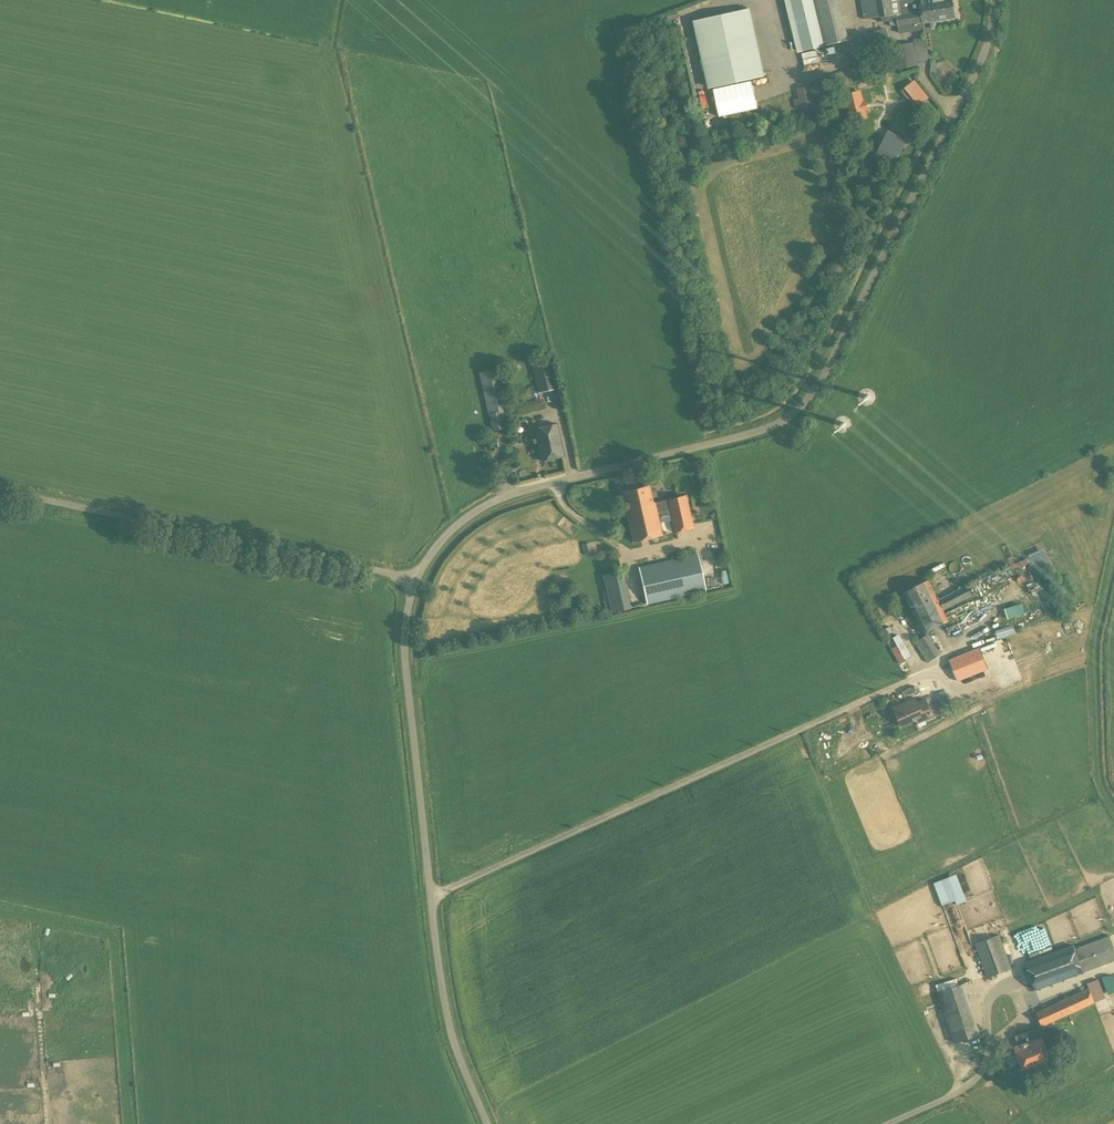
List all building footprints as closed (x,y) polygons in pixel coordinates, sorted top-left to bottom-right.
[(803,51),(823,46),(849,40),(839,0),(791,0),(803,51)] [(902,3),(902,0),(861,0),(864,19),(881,16),(882,22),(887,22),(897,20),(904,19),(902,3)] [(897,20),(899,33),(924,29),(923,23),(955,18),(952,0),(922,0),(902,3),(904,19),(897,20)] [(765,76),(750,8),(693,21),(709,89),(765,76)] [(860,36),(862,46),(888,39),(886,30),(860,36)] [(894,46),(899,69),(918,65),(918,63),(930,61),(926,37),(914,40),(914,42),(894,46)] [(803,67),(819,64),(817,49),(801,51),(803,67)] [(779,83),(778,68),(769,69),(770,83),(779,83)] [(914,79),(901,91),(918,108),(930,96),(914,79)] [(810,85),(797,88),(800,98),(794,100),(796,108),(814,104),(810,85)] [(852,122),(869,118),(862,89),(845,93),(852,122)] [(889,129),(877,154),(890,161),(894,153),(901,156),(909,139),(889,129)] [(532,363),(538,392),(557,388),(550,359),(532,363)] [(479,372),(492,431),(507,428),(503,411),(509,410),(499,368),(479,372)] [(544,399),(516,404),(518,414),(546,408),(544,399)] [(563,456),(556,423),(534,428),(542,461),(563,456)] [(686,495),(654,502),(653,502),(649,485),(623,491),(627,508),(625,508),(633,541),(662,535),(656,511),(669,508),(675,532),(694,528),(686,495)] [(589,543),(582,544),(584,554),(591,553),(589,543)] [(706,591),(697,553),(639,567),(647,604),(706,591)] [(630,608),(622,570),(603,575),(611,612),(630,608)] [(968,585),(938,600),(928,580),(903,592),(924,633),(949,621),(943,610),(973,596),(968,585)] [(1008,619),(1025,614),(1021,603),(1005,609),(1008,619)] [(1014,625),(996,631),(998,638),(1017,632),(1014,625)] [(892,647),(900,663),(912,657),(900,633),(893,637),(897,645),(892,647)] [(941,654),(927,634),(915,643),(928,663),(941,654)] [(955,653),(957,657),(975,648),(971,640),(963,644),(965,648),(955,653)] [(963,683),(986,671),(974,649),(951,661),(963,683)] [(894,707),(896,711),(893,714),(896,720),(900,720),(903,726),(925,716),(926,719),(941,712),(934,697),(919,703),(917,697),(894,707)] [(957,904),(968,900),(958,873),(934,882),(943,906),(956,901),(957,904)] [(975,944),(987,978),(1012,968),(1000,935),(975,944)] [(1025,963),(1036,990),(1113,961),(1113,948),(1109,936),(1075,949),(1073,945),(1025,963)] [(1102,977),(1109,994),(1113,992),(1113,972),(1102,977)] [(954,1043),(980,1034),(964,983),(937,992),(954,1043)] [(1036,1012),(1042,1026),(1095,1003),(1089,988),(1036,1012)] [(1039,1028),(1015,1036),(1019,1045),(1016,1047),(1024,1069),(1050,1059),(1039,1028)]
